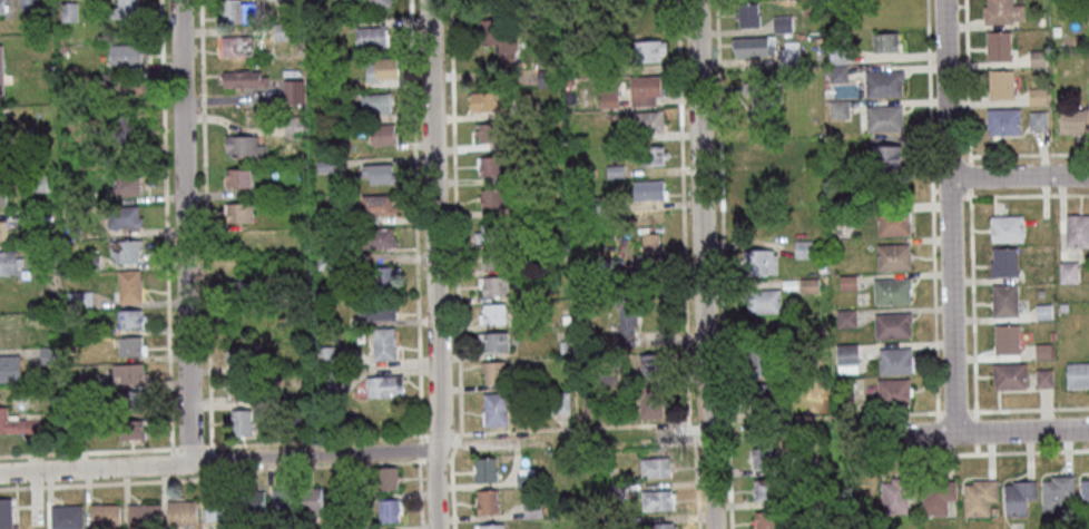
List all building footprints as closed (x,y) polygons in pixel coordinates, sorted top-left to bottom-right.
[(19,9),(19,0),(40,0),(40,8),(19,9)] [(118,7),(118,0),(137,0),(137,9),(139,9),(140,13),(137,13),(138,23),(119,25),(118,18),(110,18),(109,7),(118,7)] [(220,13),(219,0),(239,0),(239,2),(255,2),(256,20),(218,22),(218,13),(220,13)] [(987,7),(987,0),(1011,0),(1011,6),(1022,6),(1022,18),(1011,19),(1011,22),(984,23),(983,7),(987,7)] [(76,2),(77,20),(61,21),(61,2),(76,2)] [(738,27),(738,18),(735,18),(735,10),(738,10),(738,3),(756,2),(757,14),(758,13),(758,26),(738,27)] [(625,26),(625,8),(646,7),(646,10),(658,9),(658,16),(646,17),(647,25),(625,26)] [(791,31),(773,31),(773,16),(791,16),(791,31)] [(478,43),(478,19),(497,18),(498,35),(508,33),(508,42),(514,41),(514,51),(513,52),(513,62),(499,62),(498,42),(478,43)] [(274,39),(274,25),(288,23),(290,39),(274,39)] [(357,46),(356,27),(381,26),(381,25),(385,23),(385,33),(387,32),(387,43),(385,43),(385,45),(357,46)] [(897,31),(899,49),(874,51),(873,33),(897,31)] [(985,31),(1009,31),(1009,56),(1010,56),(1010,59),(985,60),(985,31)] [(216,37),(251,36),(252,55),(217,56),(216,37)] [(735,56),(735,48),(732,49),(732,39),(734,39),(734,38),(767,37),(767,55),(735,56)] [(634,41),(660,40),(660,41),(665,41),(666,52),(661,52),(661,59),(628,61),(627,47),(634,46),(634,41)] [(798,65),(779,65),(779,49),(784,49),(784,41),(797,41),(798,65)] [(140,63),(110,65),(109,46),(139,43),(140,63)] [(846,46),(847,62),(828,63),(827,47),(846,46)] [(1029,66),(1030,51),(1044,51),(1044,66),(1029,66)] [(366,81),(365,62),(376,62),(376,58),(396,57),(398,77),(376,78),(376,80),(366,81)] [(606,58),(606,74),(589,75),(589,59),(606,58)] [(828,66),(846,66),(847,81),(828,82),(828,66)] [(537,86),(537,70),(552,69),(553,85),(537,86)] [(267,86),(223,87),(223,71),(234,71),(234,70),(249,70),(249,71),(259,71),(259,77),(267,77),(267,86)] [(865,71),(903,70),(903,79),(901,79),(901,95),(866,96),(865,71)] [(988,70),(1011,70),(1012,94),(1013,94),(1013,98),(989,99),(988,70)] [(630,77),(659,75),(660,95),(654,95),(655,105),(631,106),(630,77)] [(312,88),(312,76),(327,76),(327,88),(312,88)] [(101,80),(144,79),(144,92),(140,92),(140,95),(122,96),(122,89),(101,89),(101,80)] [(284,80),(300,80),(300,104),(284,104),(284,80)] [(771,121),(748,121),(748,111),(750,111),(750,94),(744,94),(743,82),(769,81),(769,91),(781,91),(781,101),(769,101),(771,121)] [(617,85),(617,106),(600,107),(599,85),(617,85)] [(1028,105),(1028,89),(1048,88),(1048,105),(1028,105)] [(501,110),(470,111),(469,94),(500,91),(501,110)] [(390,111),(362,112),(361,95),(389,94),(390,111)] [(847,100),(848,118),(830,118),(828,100),(847,100)] [(866,131),(865,106),(900,105),(900,112),(901,112),(901,130),(866,131)] [(985,109),(1019,108),(1019,134),(988,135),(988,128),(987,128),(985,109)] [(1059,133),(1059,109),(1083,110),(1083,108),(1088,109),(1087,134),(1059,133)] [(631,133),(631,111),(663,110),(663,131),(631,133)] [(1046,111),(1046,130),(1029,130),(1029,111),(1046,111)] [(116,143),(115,114),(127,114),(127,126),(137,126),(137,143),(116,143)] [(302,116),(303,135),(285,135),(285,116),(302,116)] [(479,141),(479,134),(474,134),(474,124),(502,123),(502,131),(507,131),(508,140),(479,141)] [(370,144),(370,125),(392,124),(393,143),(370,144)] [(264,155),(228,156),(228,151),(226,151),(226,136),(256,135),(256,145),(263,145),(264,155)] [(87,156),(87,143),(102,143),(102,155),(87,156)] [(871,146),(900,145),(900,170),(871,172),(871,146)] [(639,146),(656,146),(656,148),(663,147),(664,153),(667,153),(667,157),(664,157),(664,165),(640,166),(639,146)] [(830,164),(830,154),(838,154),(838,163),(830,164)] [(504,175),(479,175),(479,167),(477,167),(477,157),(503,156),(504,175)] [(794,156),(811,156),(812,165),(795,166),(794,156)] [(315,161),(332,159),(333,170),(316,173),(315,161)] [(370,183),(369,176),(363,177),(362,165),(391,163),(391,174),(395,174),(396,182),(370,183)] [(606,178),(606,166),(622,165),(624,177),(606,178)] [(249,169),(251,186),(226,187),(226,170),(249,169)] [(138,195),(116,195),(116,174),(138,174),(138,195)] [(46,175),(47,190),(28,190),(28,175),(46,175)] [(634,200),(632,182),(661,180),(663,190),(666,189),(666,198),(634,200)] [(480,207),(480,200),(478,200),(478,196),(480,196),(480,189),(504,189),(504,207),(480,207)] [(362,195),(392,195),(392,206),(395,206),(395,215),(367,215),(367,209),(362,209),(362,195)] [(591,197),(608,196),(608,213),(591,214),(591,197)] [(251,203),(252,221),(227,222),(227,203),(251,203)] [(110,227),(110,206),(138,205),(138,217),(143,217),(143,227),(110,227)] [(511,205),(527,205),(527,216),(511,216),(511,205)] [(831,225),(831,206),(847,205),(847,224),(831,225)] [(877,209),(908,208),(909,234),(879,235),(877,209)] [(1066,215),(1088,215),(1088,246),(1066,246),(1066,215)] [(991,242),(991,216),(1021,216),(1022,241),(991,242)] [(9,220),(0,220),(0,240),(9,240),(9,220)] [(475,243),(474,233),(481,232),(481,224),(512,223),(512,232),(502,233),(503,241),(475,243)] [(356,248),(356,229),(392,227),(393,236),(394,236),(394,246),(356,248)] [(657,234),(658,261),(635,261),(635,254),(642,254),(641,234),(657,234)] [(108,241),(140,239),(141,248),(137,248),(137,262),(119,262),(119,258),(109,258),(108,241)] [(794,241),(810,241),(810,257),(794,257),(794,241)] [(877,270),(875,245),(908,243),(909,251),(910,251),(911,267),(877,270)] [(41,259),(40,244),(55,244),(55,259),(41,259)] [(331,268),(316,268),(316,244),(331,244),(331,268)] [(1016,247),(1017,276),(991,276),(991,262),(993,262),(992,247),(1016,247)] [(482,251),(504,249),(506,267),(482,268),(482,251)] [(745,274),(745,267),(740,267),(740,259),(745,259),(745,251),(772,249),(772,254),(776,254),(776,274),(745,274)] [(16,274),(0,275),(0,251),(14,251),(16,274)] [(81,271),(80,255),(98,254),(99,270),(81,271)] [(1059,283),(1059,263),(1076,263),(1077,282),(1059,283)] [(372,293),(372,285),(366,285),(366,274),(372,274),(372,266),(394,266),(394,268),(399,267),(400,281),(396,281),(396,292),(372,293)] [(140,302),(119,303),(117,271),(139,270),(140,302)] [(855,275),(855,288),(840,290),(838,276),(855,275)] [(507,294),(482,295),(482,287),(479,287),(478,277),(506,276),(507,294)] [(799,278),(817,277),(817,292),(799,293),(799,278)] [(910,303),(874,304),(873,280),(910,277),(910,288),(909,288),(910,303)] [(783,288),(782,281),(796,280),(797,287),(783,288)] [(227,281),(249,281),(249,286),(263,285),(263,298),(228,300),(227,281)] [(991,316),(991,285),(1017,285),(1017,316),(991,316)] [(618,346),(617,326),(619,326),(619,306),(616,307),(616,297),(618,297),(618,290),(638,288),(639,313),(635,313),(635,325),(632,325),(632,345),(618,346)] [(779,312),(746,313),(746,300),(744,300),(743,291),(779,290),(779,312)] [(92,306),(68,308),(67,292),(91,291),(92,306)] [(363,320),(363,298),(394,297),(395,319),(363,320)] [(479,323),(479,314),(483,314),(483,304),(504,304),(504,322),(479,323)] [(1036,305),(1050,304),(1051,319),(1036,319),(1036,305)] [(836,311),(854,308),(855,326),(837,327),(836,311)] [(118,329),(117,311),(140,310),(140,315),(147,315),(147,327),(118,329)] [(57,312),(57,322),(40,323),(40,313),(57,312)] [(875,339),(873,314),(910,312),(911,323),(909,323),(910,336),(875,339)] [(19,345),(0,347),(0,320),(28,319),(28,333),(18,333),(19,345)] [(994,325),(1018,325),(1018,353),(994,353),(994,325)] [(374,360),(373,329),(394,327),(395,359),(374,360)] [(483,351),(483,343),(479,343),(479,334),(507,333),(508,350),(483,351)] [(111,337),(140,336),(141,345),(146,345),(146,355),(120,356),(119,345),(112,346),(111,337)] [(568,352),(559,352),(559,341),(568,341),(568,352)] [(230,345),(256,344),(257,364),(232,365),(232,361),(226,361),(226,350),(232,350),(230,345)] [(856,344),(857,363),(855,363),(836,364),(835,344),(856,344)] [(1036,357),(1036,344),(1050,344),(1050,357),(1036,357)] [(39,346),(57,346),(58,362),(40,363),(39,346)] [(316,365),(316,346),(335,346),(335,364),(316,365)] [(776,357),(776,346),(786,346),(787,357),(776,357)] [(879,349),(911,347),(911,355),(912,355),(913,371),(912,371),(912,373),(880,375),(879,349)] [(771,374),(750,375),(748,350),(768,349),(771,374)] [(640,355),(663,353),(664,362),(659,363),(659,369),(658,369),(658,375),(641,376),(640,355)] [(20,380),(0,381),(0,356),(18,355),(20,380)] [(504,383),(485,384),(485,376),(483,376),(483,371),(481,371),(481,362),(503,361),(504,383)] [(801,378),(799,363),(816,362),(816,378),(801,378)] [(112,364),(141,363),(143,372),(148,372),(148,382),(120,383),(120,375),(114,376),(112,364)] [(836,364),(855,363),(856,372),(836,373),(836,364)] [(994,389),(994,382),(993,382),(992,364),(1024,363),(1024,389),(994,389)] [(1067,364),(1088,363),(1088,387),(1067,388),(1067,364)] [(321,398),(320,370),(339,370),(340,398),(321,398)] [(1051,386),(1036,388),(1036,370),(1051,370),(1051,386)] [(367,396),(366,376),(401,374),(403,395),(367,396)] [(232,401),(232,398),(227,399),(227,385),(230,385),(230,375),(251,375),(251,400),(232,401)] [(909,378),(909,388),(911,388),(911,395),(910,395),(910,403),(879,405),(877,380),(909,378)] [(852,399),(836,400),(835,382),(851,381),(852,399)] [(750,410),(748,384),(769,383),(772,409),(750,410)] [(628,386),(660,385),(661,418),(640,419),(640,398),(628,398),(628,386)] [(144,408),(121,409),(120,391),(143,390),(144,408)] [(582,412),(580,392),(600,390),(601,410),(582,412)] [(268,393),(284,392),(284,403),(269,404),(268,393)] [(297,402),(297,392),(312,392),(312,402),(297,402)] [(485,427),(483,393),(504,392),(507,425),(485,427)] [(568,412),(549,413),(549,392),(568,392),(568,412)] [(26,431),(0,432),(0,408),(7,408),(7,420),(24,420),(24,418),(27,418),(26,413),(39,413),(40,437),(26,437),(26,431)] [(251,410),(251,423),(252,423),(252,434),(236,435),(235,417),(233,417),(233,410),(251,410)] [(70,435),(70,420),(86,421),(86,437),(70,435)] [(120,439),(120,421),(143,420),(144,438),(120,439)] [(752,467),(752,448),(778,447),(779,467),(752,467)] [(797,453),(814,452),(815,471),(797,472),(797,453)] [(477,483),(498,481),(497,457),(474,459),(477,483)] [(671,474),(669,457),(638,459),(640,478),(671,474)] [(398,489),(377,490),(376,468),(395,467),(398,489)] [(516,487),(534,486),(533,468),(518,469),(516,474),(516,487)] [(891,481),(891,477),(914,476),(915,498),(908,498),(908,511),(883,512),(882,482),(891,481)] [(1066,496),(1066,510),(1042,511),(1041,481),(1050,480),(1050,477),(1073,476),(1075,496),(1066,496)] [(344,493),(330,494),(328,479),(343,478),(344,493)] [(779,479),(781,498),(754,499),(753,480),(779,479)] [(946,516),(922,516),(921,483),(932,482),(932,480),(954,480),(955,500),(946,500),(946,516)] [(989,517),(964,517),(962,484),(972,484),(972,480),(997,480),(998,500),(988,501),(989,517)] [(1079,480),(1088,480),(1088,511),(1080,511),(1079,480)] [(1011,484),(1011,482),(1036,481),(1037,499),(1027,499),(1028,516),(1004,517),(1003,486),(1011,484)] [(606,501),(625,500),(624,482),(606,483),(606,501)] [(302,511),(301,488),(320,487),(321,511),(302,511)] [(797,488),(816,488),(817,502),(798,503),(797,488)] [(273,513),(272,490),(292,489),(293,512),(273,513)] [(245,515),(244,491),(262,490),(263,513),(245,515)] [(478,515),(499,513),(497,490),(475,491),(478,515)] [(669,490),(641,491),(642,510),(670,510),(669,490)] [(343,508),(343,501),(342,496),(360,494),(361,507),(343,508)] [(12,527),(0,527),(0,498),(10,498),(12,527)] [(235,520),(205,520),(205,498),(235,498),(235,520)] [(399,521),(379,522),(379,500),(398,499),(398,500),(401,500),(401,513),(399,513),(399,521)] [(167,502),(196,501),(197,523),(168,525),(167,502)] [(523,518),(522,501),(541,501),(542,518),(523,518)] [(90,527),(90,506),(119,504),(119,527),(90,527)] [(128,528),(127,506),(158,504),(159,528),(128,528)] [(51,528),(51,507),(81,506),(81,528),(51,528)] [(781,511),(782,528),(755,528),(755,512),(781,511)] [(612,528),(628,527),(628,517),(612,517),(612,528)] [(818,519),(818,528),(801,528),(801,520),(818,519)]
